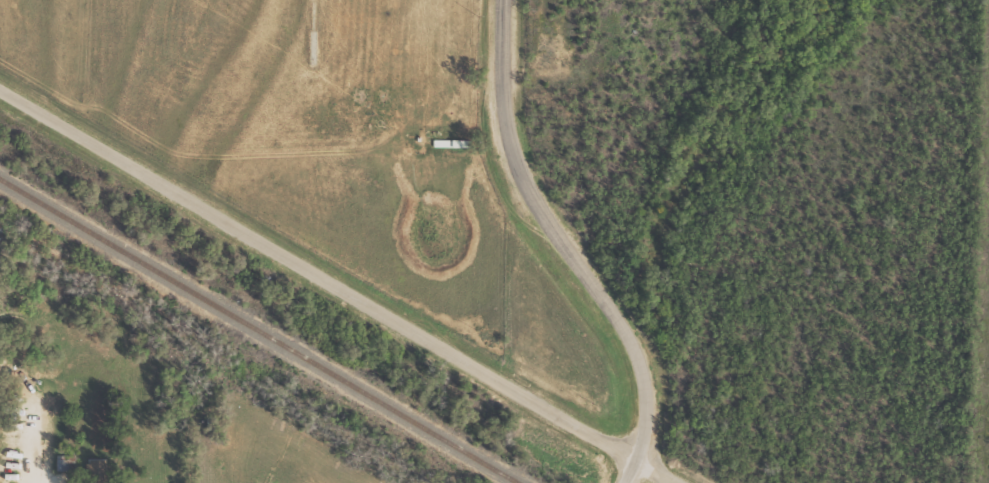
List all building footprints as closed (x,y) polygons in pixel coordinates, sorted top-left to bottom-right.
[(90,460),(90,482),(108,482),(109,460),(90,460)]
